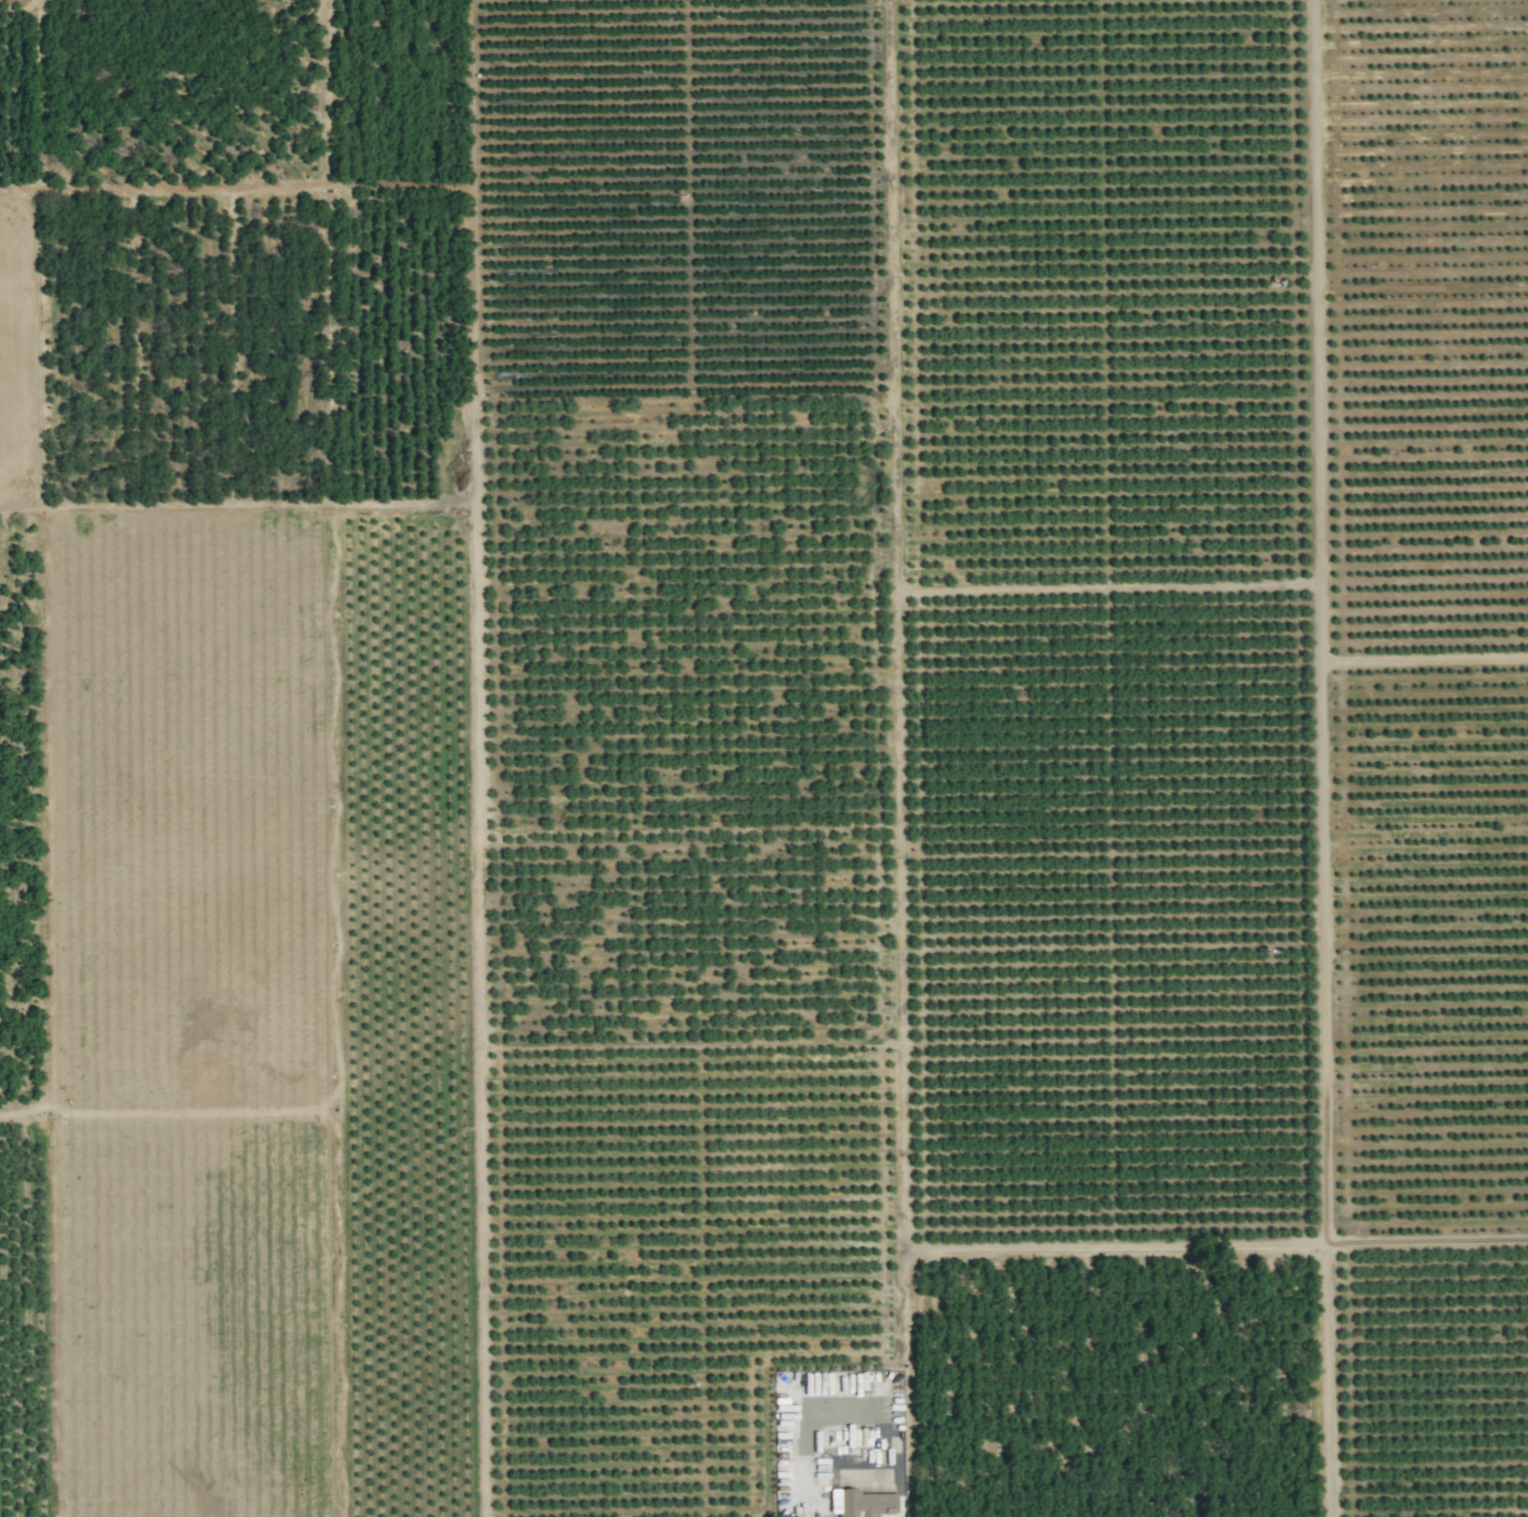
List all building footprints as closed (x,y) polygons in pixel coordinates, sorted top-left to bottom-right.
[(858,1494),(858,1489),(829,1489),(829,1513),(837,1513),(837,1516),(878,1516),(878,1514),(896,1514),(895,1493),(858,1494)]
